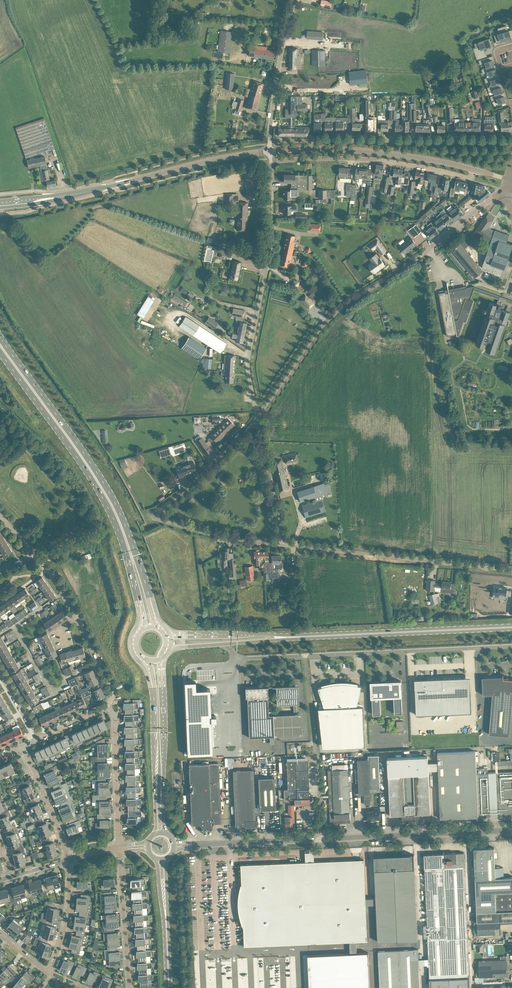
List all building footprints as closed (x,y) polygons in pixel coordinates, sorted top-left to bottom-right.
[(508,31),(506,25),(502,27),(506,41),(510,39),(510,38),(511,38),(511,30),(508,31)] [(506,41),(502,27),(498,28),(499,33),(494,35),(497,42),(502,41),(502,42),(506,41)] [(221,30),(218,51),(230,53),(233,32),(223,30),(221,30)] [(308,30),(307,38),(323,39),(323,31),(308,30)] [(489,39),(478,42),(480,47),(474,49),(477,59),(487,56),(486,52),(485,52),(484,49),(491,46),(489,39)] [(249,55),(256,56),(274,59),(275,51),(267,49),(267,47),(261,46),(260,49),(250,47),(249,55)] [(289,54),(289,68),(298,68),(298,67),(298,62),(301,62),(301,57),(298,57),(298,55),(298,48),(289,48),(289,52),(290,52),(289,55),(289,54)] [(326,50),(312,50),(312,66),(326,65),(326,50)] [(492,56),(479,60),(480,65),(485,63),(487,67),(487,68),(495,65),(494,65),(493,60),(494,60),(492,56)] [(497,69),(495,65),(487,68),(487,67),(482,69),(483,73),(488,72),(490,77),(498,74),(497,74),(496,69),(497,69)] [(351,84),(368,82),(367,70),(349,72),(351,84)] [(234,73),(227,72),(225,89),(233,89),(234,73)] [(500,78),(498,74),(490,77),(485,78),(486,82),(491,81),(493,86),(501,83),(500,83),(498,78),(500,78)] [(264,84),(253,81),(245,107),(257,110),(264,84)] [(503,87),(501,83),(493,86),(488,87),(489,91),(494,90),(496,94),(496,95),(504,92),(503,92),(501,87),(503,87)] [(474,98),(482,96),(480,89),(472,92),(474,98)] [(506,101),(504,96),(506,96),(504,92),(496,95),(496,94),(490,96),(492,101),(497,99),(499,104),(506,101)] [(288,101),(288,110),(290,110),(290,117),(291,117),(291,126),(294,126),(295,117),(295,113),(295,110),(298,110),(298,104),(297,96),(291,96),(291,101),(288,101)] [(235,110),(234,113),(240,115),(244,100),(238,98),(235,110)] [(350,119),(350,123),(353,123),(353,129),(361,129),(361,124),(363,124),(364,115),(364,111),(359,111),(359,119),(350,119)] [(498,112),(499,123),(501,123),(502,131),(511,130),(511,121),(504,122),(503,111),(498,112)] [(322,118),(314,118),(315,132),(316,132),(319,132),(322,132),(322,126),(325,126),(325,122),(326,122),(325,113),(321,113),(322,118)] [(495,124),(495,120),(494,116),(485,116),(485,120),(485,131),(494,131),(494,124),(495,124)] [(336,122),(337,122),(336,117),(330,117),(330,120),(329,120),(329,122),(326,122),(325,122),(325,126),(325,131),(327,131),(327,132),(330,132),(330,131),(333,131),(333,126),(336,126),(336,122)] [(336,122),(336,126),(336,131),(338,131),(338,132),(341,132),(341,131),(344,131),(344,125),(347,125),(347,117),(341,117),(341,120),(340,120),(340,122),(337,122),(336,122)] [(26,158),(55,148),(44,118),(16,127),(26,158)] [(368,118),(367,130),(375,130),(375,125),(377,125),(377,119),(375,119),(375,118),(368,118)] [(481,131),(481,122),(481,118),(472,118),(472,122),(472,131),(481,131)] [(464,132),(464,122),(464,119),(452,119),(452,122),(455,122),(455,132),(464,132)] [(389,130),(389,120),(378,120),(378,128),(381,128),(381,130),(389,130)] [(294,136),(294,126),(291,126),(279,126),(279,136),(294,136)] [(310,127),(298,127),(294,126),(294,136),(309,137),(310,131),(310,127)] [(56,185),(55,178),(50,179),(48,169),(47,169),(46,164),(45,156),(27,160),(29,168),(39,165),(41,171),(39,171),(41,181),(46,180),(48,187),(56,185)] [(384,165),(377,164),(376,171),(375,171),(374,178),(382,179),(383,172),(384,165)] [(349,168),(340,167),(340,175),(340,178),(351,178),(352,168),(349,168)] [(356,177),(356,181),(363,182),(365,169),(357,168),(356,177)] [(404,184),(408,184),(410,172),(405,172),(405,174),(402,173),(403,169),(394,168),(393,176),(396,176),(395,183),(401,184),(402,177),(405,177),(404,184)] [(423,181),(425,172),(416,171),(415,179),(418,179),(418,183),(418,187),(422,187),(423,181)] [(439,186),(439,184),(436,183),(437,175),(430,174),(429,181),(432,181),(431,186),(433,186),(433,190),(432,190),(431,195),(433,196),(432,200),(436,201),(437,198),(438,192),(439,186)] [(284,175),(284,182),(291,182),(291,187),(295,187),(295,175),(284,175)] [(312,175),(295,175),(295,187),(298,187),(305,189),(312,189),(312,175)] [(448,179),(448,178),(445,177),(445,178),(443,178),(443,180),(443,183),(440,182),(439,184),(439,186),(438,192),(441,192),(442,188),(448,189),(448,186),(449,186),(450,183),(449,182),(449,179),(448,179)] [(461,181),(461,180),(457,180),(457,181),(456,180),(455,186),(452,186),(450,195),(454,195),(454,191),(460,192),(460,189),(462,181),(461,181)] [(469,192),(470,187),(467,186),(468,183),(465,182),(462,181),(460,189),(465,190),(464,192),(469,192)] [(489,192),(488,190),(485,185),(479,184),(473,183),(473,185),(472,192),(478,193),(478,192),(479,194),(475,197),(478,201),(480,200),(481,201),(490,194),(491,193),(490,191),(489,192)] [(327,195),(327,190),(320,189),(319,189),(319,198),(327,198),(327,197),(327,195)] [(295,196),(296,196),(298,196),(298,191),(291,191),(291,190),(291,191),(284,190),(284,194),(283,194),(282,198),(284,198),(295,199),(295,196)] [(327,197),(327,198),(332,198),(335,198),(335,190),(334,190),(327,190),(327,195),(327,197)] [(248,203),(238,202),(236,229),(245,230),(246,221),(247,221),(248,203)] [(291,206),(284,205),(284,209),(283,209),(283,210),(283,212),(283,213),(291,214),(291,210),(296,210),(296,206),(291,206)] [(459,216),(463,213),(457,205),(456,206),(453,208),(459,216)] [(455,219),(459,216),(453,208),(449,211),(450,213),(455,219)] [(448,223),(452,220),(446,212),(444,213),(442,215),(448,223)] [(444,226),(448,223),(442,215),(441,213),(439,214),(436,216),(438,218),(444,226)] [(495,231),(493,230),(489,227),(488,227),(495,217),(492,214),(489,213),(480,226),(476,230),(461,244),(460,243),(457,246),(452,250),(475,278),(483,271),(482,270),(465,249),(479,237),(479,236),(481,234),(489,239),(490,240),(490,239),(492,240),(492,238),(507,243),(509,235),(495,230),(495,231)] [(440,229),(444,226),(438,218),(434,221),(436,223),(440,229)] [(435,235),(439,232),(431,222),(430,223),(427,225),(429,227),(435,235)] [(416,224),(411,228),(417,235),(422,231),(416,224)] [(431,238),(435,235),(429,227),(425,230),(426,232),(431,238)] [(290,246),(294,247),(295,242),(293,241),(295,235),(287,234),(284,246),(290,247),(290,246)] [(417,244),(410,236),(407,239),(407,240),(401,245),(404,248),(403,249),(406,253),(410,249),(411,250),(413,248),(412,247),(417,244)] [(507,243),(492,238),(492,240),(483,265),(484,265),(483,268),(500,278),(504,269),(505,269),(511,248),(511,244),(507,243)] [(383,247),(378,240),(370,245),(373,250),(376,247),(379,250),(383,247)] [(289,267),(294,247),(290,246),(290,247),(284,246),(280,265),(289,267)] [(376,254),(375,255),(372,257),(374,260),(375,261),(369,266),(374,272),(373,273),(373,274),(386,264),(385,265),(380,258),(379,258),(376,254)] [(241,262),(233,260),(230,273),(229,278),(238,279),(241,262)] [(467,271),(466,272),(468,274),(467,275),(471,281),(473,282),(475,280),(472,277),(467,271)] [(474,287),(475,286),(467,288),(449,291),(447,282),(449,292),(446,293),(446,292),(439,293),(447,336),(455,334),(455,333),(456,333),(457,336),(459,335),(464,320),(466,321),(473,300),(470,299),(473,290),(499,299),(497,304),(490,302),(487,310),(489,311),(488,315),(486,314),(476,343),(485,346),(487,347),(486,349),(495,353),(505,323),(504,323),(506,319),(507,319),(510,311),(503,309),(505,304),(511,306),(511,300),(474,287)] [(181,304),(180,305),(190,312),(194,306),(190,303),(188,307),(185,305),(188,302),(175,294),(172,299),(181,304)] [(305,295),(300,300),(309,308),(314,303),(305,295)] [(148,296),(137,314),(143,318),(154,300),(148,296)] [(245,310),(233,308),(232,315),(236,316),(243,317),(244,317),(245,310)] [(179,326),(220,353),(226,343),(185,316),(179,326)] [(237,332),(237,333),(244,334),(247,323),(242,322),(243,317),(236,316),(236,318),(237,321),(239,321),(237,332)] [(219,323),(208,317),(206,321),(216,328),(219,323)] [(237,333),(237,332),(233,331),(232,337),(236,338),(235,341),(243,342),(244,334),(237,333)] [(189,336),(181,348),(199,359),(207,348),(189,336)] [(225,378),(221,378),(221,381),(225,381),(225,382),(233,382),(235,355),(225,354),(224,371),(224,374),(225,374),(225,378)] [(203,358),(202,368),(211,369),(212,359),(203,358)] [(234,425),(228,418),(210,435),(211,436),(208,439),(211,442),(214,439),(217,442),(234,425)] [(199,435),(194,438),(196,441),(202,451),(209,446),(202,437),(201,437),(199,435)] [(169,447),(159,450),(161,458),(171,454),(169,447)] [(282,459),(272,462),(279,492),(288,490),(282,459)] [(197,472),(193,461),(176,467),(179,478),(197,472)] [(316,501),(302,505),(305,517),(325,511),(322,499),(322,494),(332,491),(329,482),(297,491),(300,501),(314,497),(316,501)] [(9,546),(6,541),(0,545),(0,549),(1,551),(9,546)] [(4,556),(12,551),(9,546),(1,551),(4,556)] [(268,562),(268,557),(268,551),(259,551),(259,560),(259,561),(259,565),(259,567),(263,567),(263,562),(268,562)] [(263,562),(263,567),(264,573),(272,573),(272,555),(272,557),(268,557),(268,562),(263,562)] [(272,573),(264,573),(264,580),(268,580),(268,578),(279,578),(278,568),(281,568),(282,567),(282,563),(281,562),(280,562),(280,555),(272,555),(272,573)] [(253,565),(244,567),(245,567),(246,572),(244,573),(244,575),(246,574),(247,580),(255,578),(253,566),(253,565)] [(40,586),(45,581),(42,576),(36,580),(40,586)] [(428,579),(427,590),(434,591),(434,587),(442,587),(441,592),(454,594),(455,587),(451,586),(451,582),(442,581),(442,583),(435,583),(435,580),(428,579)] [(43,590),(49,586),(45,581),(40,586),(43,590)] [(47,595),(52,591),(49,586),(43,590),(47,595)] [(494,593),(501,594),(501,598),(506,599),(506,594),(511,595),(510,613),(511,613),(511,591),(507,591),(507,587),(498,587),(494,587),(494,593)] [(24,598),(29,594),(25,588),(20,592),(24,598)] [(47,595),(50,600),(56,596),(52,591),(47,595)] [(20,601),(24,598),(20,592),(15,595),(20,601)] [(436,593),(429,595),(431,604),(432,604),(438,603),(437,599),(440,599),(439,596),(436,596),(436,593)] [(15,605),(20,601),(15,595),(10,599),(15,605)] [(10,608),(15,605),(10,599),(6,602),(10,608)] [(33,610),(38,607),(34,601),(30,605),(33,610)] [(5,612),(10,608),(6,602),(1,606),(5,612)] [(23,617),(29,613),(25,608),(20,612),(23,617)] [(69,617),(62,608),(57,611),(58,613),(64,621),(69,617)] [(19,620),(23,617),(20,612),(15,615),(19,620)] [(59,624),(64,621),(58,613),(54,617),(59,624)] [(19,620),(15,615),(10,619),(14,624),(19,620)] [(51,618),(49,620),(54,628),(59,624),(54,617),(51,618)] [(14,624),(10,619),(8,620),(7,619),(4,621),(5,622),(9,627),(14,624)] [(49,631),(54,628),(49,620),(44,624),(49,631)] [(5,622),(0,625),(0,626),(3,631),(9,627),(5,622)] [(8,639),(16,634),(13,629),(5,634),(8,639)] [(41,642),(50,638),(47,632),(39,636),(41,642)] [(44,647),(52,643),(50,638),(41,642),(44,647)] [(46,653),(55,649),(52,643),(44,647),(46,653)] [(10,652),(7,647),(0,651),(0,652),(2,656),(10,652)] [(85,656),(83,647),(77,649),(80,657),(85,656)] [(49,658),(56,655),(57,654),(55,649),(46,653),(42,655),(43,657),(48,655),(49,658)] [(74,659),(80,657),(77,649),(71,650),(74,659)] [(68,661),(74,659),(71,650),(66,652),(68,661)] [(5,662),(13,657),(10,652),(2,656),(5,662)] [(62,663),(68,661),(66,652),(60,654),(62,663)] [(39,665),(44,663),(40,656),(35,658),(35,659),(39,665)] [(8,667),(16,662),(13,657),(5,662),(8,667)] [(19,667),(16,662),(8,667),(11,672),(19,667)] [(70,666),(63,669),(66,675),(69,675),(73,673),(71,669),(70,666)] [(27,673),(27,672),(24,667),(12,674),(16,679),(24,675),(23,674),(27,673)] [(88,679),(95,676),(92,669),(83,673),(84,676),(86,675),(88,679)] [(33,676),(36,681),(41,678),(42,678),(39,673),(33,676)] [(19,684),(27,680),(24,675),(16,679),(19,684)] [(77,684),(78,683),(82,681),(82,680),(80,681),(78,676),(74,677),(77,684)] [(81,687),(79,688),(81,693),(91,688),(90,686),(91,685),(98,682),(95,676),(88,679),(89,682),(86,684),(87,687),(82,689),(81,687)] [(482,677),(483,694),(493,694),(489,739),(509,740),(511,707),(511,679),(508,678),(509,676),(482,677)] [(74,677),(68,680),(71,687),(74,685),(76,688),(78,687),(77,684),(74,677)] [(443,678),(415,679),(416,715),(472,712),(471,689),(466,690),(465,677),(443,678)] [(22,690),(30,685),(27,680),(19,684),(22,690)] [(401,680),(395,681),(395,682),(390,682),(390,681),(372,682),(373,714),(381,714),(380,696),(394,695),(395,713),(403,713),(401,680)] [(196,681),(184,681),(188,755),(213,754),(212,724),(217,723),(216,718),(211,719),(210,688),(196,689),(196,681)] [(319,688),(325,707),(319,708),(323,742),(332,741),(332,746),(365,745),(363,706),(357,706),(362,686),(356,684),(350,683),(343,683),(337,683),(330,684),(324,686),(319,688)] [(25,695),(33,690),(30,685),(22,690),(25,695)] [(298,685),(280,686),(276,686),(277,704),(293,704),(294,714),(273,714),(274,737),(274,736),(302,735),(301,713),(297,713),(296,703),(299,703),(298,685)] [(251,687),(245,687),(246,697),(247,697),(249,737),(274,736),(274,737),(273,714),(269,715),(267,687),(268,687),(268,686),(255,687),(255,688),(251,688),(251,687)] [(96,690),(95,687),(91,688),(81,693),(81,694),(83,697),(92,693),(95,699),(97,699),(99,698),(101,697),(104,695),(101,688),(96,690)] [(28,700),(36,695),(33,690),(25,695),(28,700)] [(39,700),(37,698),(39,696),(37,694),(36,695),(28,700),(31,705),(39,700)] [(87,705),(83,697),(81,694),(79,696),(80,698),(77,700),(81,708),(87,705)] [(81,708),(77,700),(76,696),(73,697),(75,701),(72,702),(75,711),(81,708)] [(70,713),(75,711),(72,702),(66,705),(70,713)] [(125,715),(133,715),(133,708),(138,708),(138,702),(124,703),(123,708),(125,708),(125,715)] [(0,707),(0,710),(2,713),(2,714),(9,709),(6,704),(0,707)] [(65,716),(70,713),(66,705),(61,707),(65,716)] [(59,718),(65,716),(61,707),(55,710),(59,718)] [(5,719),(13,715),(9,709),(2,714),(5,719)] [(54,721),(59,718),(55,710),(50,712),(54,721)] [(48,723),(54,721),(50,712),(45,715),(48,723)] [(125,727),(134,727),(133,720),(139,720),(138,714),(133,715),(125,715),(124,715),(123,720),(125,720),(125,727)] [(43,726),(48,723),(45,715),(39,718),(43,726)] [(110,720),(108,721),(105,723),(103,718),(97,720),(102,729),(107,727),(107,728),(110,727),(110,720)] [(96,732),(102,729),(97,720),(92,723),(96,732)] [(91,734),(96,732),(92,723),(87,725),(91,734)] [(12,727),(14,730),(17,737),(23,735),(18,724),(12,727)] [(86,737),(91,734),(87,725),(82,728),(86,737)] [(126,739),(134,739),(134,732),(139,732),(139,726),(134,727),(125,727),(124,727),(124,732),(126,732),(126,739)] [(81,739),(86,737),(82,728),(77,730),(81,739)] [(11,740),(17,737),(14,730),(8,733),(11,740)] [(82,742),(81,739),(77,730),(71,733),(73,737),(70,738),(74,746),(82,742)] [(5,743),(11,740),(8,733),(2,736),(5,743)] [(64,736),(60,738),(64,747),(69,744),(70,746),(71,748),(74,747),(74,746),(70,738),(67,739),(66,736),(64,737),(64,736)] [(55,740),(60,752),(66,749),(64,747),(60,738),(55,740)] [(103,744),(103,738),(97,741),(97,748),(98,748),(98,750),(108,750),(108,744),(109,744),(109,743),(103,744)] [(126,751),(134,751),(134,744),(139,744),(139,738),(134,739),(126,739),(125,739),(124,744),(126,744),(126,751)] [(61,753),(60,752),(55,740),(50,743),(54,752),(55,754),(56,755),(61,753)] [(50,743),(45,745),(49,754),(50,757),(55,754),(54,752),(50,743)] [(44,756),(49,754),(45,745),(40,747),(44,756)] [(41,758),(44,756),(40,747),(34,750),(36,754),(33,756),(36,763),(41,761),(41,760),(42,759),(41,758)] [(509,748),(509,752),(511,752),(511,760),(500,760),(500,752),(495,752),(495,765),(511,764),(511,748),(509,748)] [(97,760),(104,760),(104,757),(109,756),(109,752),(108,750),(98,750),(98,756),(97,756),(97,760)] [(127,763),(135,763),(135,756),(140,756),(139,750),(134,751),(126,751),(125,751),(125,756),(126,756),(127,763)] [(476,769),(476,751),(438,753),(440,819),(491,816),(490,808),(497,807),(498,816),(502,816),(505,816),(505,815),(511,815),(511,771),(488,772),(488,769),(476,769)] [(369,759),(358,759),(359,794),(364,794),(365,804),(371,804),(370,788),(380,787),(379,755),(368,755),(369,759)] [(412,820),(419,819),(419,814),(431,814),(428,756),(388,757),(390,816),(402,815),(402,820),(410,820),(410,819),(412,819),(412,820)] [(279,797),(284,797),(284,799),(294,798),(294,805),(310,804),(308,759),(287,760),(288,789),(279,789),(279,797)] [(104,760),(97,760),(97,763),(97,767),(98,767),(98,769),(109,769),(109,763),(109,762),(104,763),(104,760)] [(15,763),(12,765),(11,762),(6,765),(9,773),(15,771),(15,773),(18,772),(15,763)] [(125,763),(125,766),(127,766),(127,768),(127,774),(127,775),(140,774),(140,768),(140,762),(135,763),(127,763),(125,763)] [(213,824),(222,823),(219,763),(189,764),(192,825),(200,824),(202,828),(202,829),(206,829),(206,828),(208,828),(208,829),(212,828),(213,824)] [(9,773),(6,765),(5,764),(1,768),(4,776),(9,773)] [(49,772),(44,774),(44,775),(44,774),(47,780),(57,776),(56,774),(57,774),(55,769),(61,767),(60,764),(47,769),(49,772)] [(351,820),(348,769),(345,769),(345,764),(332,765),(332,770),(328,770),(330,823),(349,822),(350,820),(351,820)] [(98,779),(104,779),(104,775),(110,775),(110,771),(109,771),(109,769),(98,769),(98,775),(98,779)] [(246,827),(256,827),(257,827),(257,820),(256,820),(253,769),(233,770),(235,826),(245,825),(246,827)] [(47,780),(48,782),(47,782),(49,786),(54,784),(55,787),(61,784),(60,782),(63,780),(60,774),(57,776),(47,780)] [(127,787),(135,787),(135,780),(140,780),(140,774),(127,775),(126,775),(125,780),(127,780),(127,787)] [(258,778),(260,810),(276,809),(274,777),(258,778)] [(99,788),(110,788),(109,782),(110,782),(110,781),(105,782),(104,779),(98,779),(92,779),(92,783),(98,783),(98,786),(99,786),(99,788)] [(25,781),(17,785),(20,792),(18,792),(20,796),(24,794),(33,790),(30,784),(29,784),(30,785),(27,786),(25,782),(25,781)] [(56,789),(51,792),(52,792),(54,797),(68,791),(68,790),(69,789),(66,782),(61,784),(55,787),(56,789)] [(128,799),(136,799),(136,792),(141,792),(141,786),(135,787),(127,787),(126,787),(126,792),(127,792),(128,799)] [(93,798),(105,798),(105,794),(110,794),(110,790),(110,788),(99,788),(99,794),(93,795),(93,798)] [(26,805),(34,801),(32,797),(35,796),(34,794),(33,790),(24,794),(26,798),(23,799),(26,805)] [(68,791),(54,797),(55,799),(55,800),(56,804),(61,801),(62,804),(68,802),(72,800),(73,800),(71,795),(70,795),(68,791)] [(99,807),(110,807),(110,801),(110,800),(105,801),(105,798),(93,798),(93,801),(95,801),(98,801),(99,805),(99,807)] [(126,802),(126,804),(128,804),(128,811),(140,810),(140,804),(141,804),(141,798),(136,799),(128,799),(126,799),(126,802)] [(63,807),(59,809),(61,815),(74,810),(76,809),(72,800),(68,802),(62,804),(63,807)] [(32,813),(41,809),(38,803),(38,804),(36,805),(34,801),(26,805),(28,811),(29,810),(31,809),(32,813)] [(6,811),(8,810),(6,805),(3,806),(2,803),(0,804),(0,814),(6,811)] [(294,805),(288,805),(288,816),(285,816),(285,825),(292,825),(292,821),(293,821),(293,819),(294,819),(294,805)] [(97,817),(105,817),(105,813),(111,813),(111,809),(110,809),(110,807),(99,807),(99,813),(97,813),(97,817)] [(380,819),(380,808),(375,808),(375,811),(368,811),(368,820),(369,820),(369,819),(380,819)] [(41,809),(32,813),(29,815),(32,822),(33,821),(34,823),(42,820),(41,816),(44,815),(43,813),(41,809)] [(8,817),(11,815),(9,810),(8,810),(6,811),(0,814),(2,818),(0,818),(0,822),(1,825),(10,821),(8,817)] [(70,821),(81,817),(79,813),(76,815),(74,810),(61,815),(62,817),(63,821),(69,819),(70,821)] [(140,810),(128,811),(128,818),(127,818),(127,823),(138,823),(138,816),(141,816),(141,810),(140,810)] [(100,827),(105,827),(105,826),(110,826),(111,826),(111,823),(111,819),(105,820),(105,817),(97,817),(98,822),(98,823),(100,823),(100,827)] [(40,832),(49,828),(48,824),(47,824),(47,823),(44,824),(42,820),(34,823),(35,825),(36,829),(37,829),(36,829),(39,828),(40,832)] [(15,822),(11,824),(10,821),(1,825),(3,828),(4,830),(7,829),(8,832),(17,828),(15,822)] [(74,833),(79,831),(77,827),(80,826),(78,821),(71,823),(72,826),(66,828),(67,832),(68,832),(69,834),(69,835),(69,834),(74,832),(74,833)] [(9,835),(6,836),(7,838),(8,842),(17,838),(20,837),(21,837),(17,828),(8,832),(9,835)] [(41,842),(44,841),(49,839),(48,835),(51,834),(51,835),(49,828),(40,832),(41,835),(40,836),(39,837),(41,842)] [(15,850),(23,847),(23,845),(21,841),(19,842),(17,838),(8,842),(11,848),(11,847),(13,846),(15,850)] [(41,842),(37,843),(38,847),(43,845),(44,847),(45,847),(46,851),(55,848),(54,844),(54,842),(51,843),(49,839),(44,841),(41,842)] [(14,860),(23,857),(22,853),(25,853),(24,849),(23,847),(15,850),(16,853),(13,854),(13,856),(14,860)] [(500,920),(511,920),(511,877),(496,877),(494,847),(474,848),(477,921),(500,920)] [(55,857),(54,857),(54,855),(57,854),(55,848),(46,851),(48,856),(49,859),(48,859),(55,857)] [(443,853),(424,854),(430,979),(470,977),(464,852),(445,853),(445,851),(443,851),(443,853)] [(378,941),(418,940),(414,854),(374,856),(376,897),(376,904),(378,941)] [(27,865),(26,865),(25,863),(23,857),(14,860),(16,866),(17,866),(16,865),(20,865),(20,867),(27,865)] [(239,890),(239,891),(241,891),(243,919),(240,919),(240,920),(241,922),(241,923),(242,924),(242,926),(243,926),(244,946),(310,943),(310,942),(316,942),(316,943),(350,941),(350,953),(357,953),(357,941),(367,940),(365,904),(376,904),(376,897),(365,898),(365,897),(363,859),(314,861),(305,861),(240,864),(241,884),(240,886),(240,887),(239,888),(239,890)] [(51,876),(54,887),(55,889),(60,887),(61,887),(57,874),(51,876)] [(49,888),(54,887),(51,876),(46,878),(47,884),(45,885),(47,892),(50,891),(49,888)] [(103,878),(104,883),(101,883),(102,889),(109,888),(109,885),(115,884),(115,880),(114,880),(114,878),(114,877),(113,878),(108,879),(108,878),(103,878)] [(133,891),(141,890),(140,884),(145,884),(145,878),(131,879),(130,885),(132,885),(133,891)] [(47,892),(45,885),(42,885),(40,879),(35,881),(38,892),(41,891),(41,892),(44,895),(47,894),(47,892)] [(88,884),(88,880),(88,879),(83,880),(83,881),(78,881),(77,880),(77,883),(77,887),(83,887),(83,890),(90,890),(90,884),(88,884)] [(38,893),(38,892),(35,881),(29,882),(31,889),(28,889),(30,898),(31,900),(34,899),(33,895),(38,893)] [(30,898),(28,889),(25,890),(23,884),(18,886),(21,898),(27,897),(27,898),(30,898)] [(16,900),(21,898),(18,886),(12,887),(14,893),(11,894),(13,901),(14,902),(17,902),(16,900)] [(7,889),(1,890),(4,901),(10,900),(11,904),(14,903),(14,902),(13,901),(11,894),(9,895),(7,889)] [(134,903),(142,902),(141,896),(146,896),(146,890),(141,890),(133,891),(132,891),(131,897),(133,897),(134,903)] [(104,892),(100,892),(100,896),(104,895),(104,900),(105,900),(105,902),(116,901),(115,895),(116,895),(116,894),(110,895),(110,892),(104,892)] [(77,903),(87,904),(88,902),(89,895),(82,894),(82,897),(77,897),(77,903)] [(105,911),(112,911),(111,908),(117,907),(117,903),(116,903),(116,901),(105,902),(105,908),(105,911)] [(147,914),(146,908),(147,908),(147,902),(142,902),(134,903),(132,903),(132,909),(134,908),(135,915),(147,914)] [(87,910),(87,904),(77,903),(76,906),(75,910),(81,910),(80,913),(87,914),(88,910),(87,910)] [(54,908),(55,905),(46,904),(45,907),(48,907),(47,913),(58,914),(59,909),(54,908)] [(106,921),(117,920),(117,914),(117,913),(112,914),(112,911),(105,911),(106,919),(106,921)] [(41,920),(43,921),(50,922),(51,919),(57,920),(58,914),(47,913),(45,912),(44,917),(41,916),(41,920)] [(86,922),(87,914),(80,913),(80,917),(75,916),(74,922),(85,924),(85,922),(86,922)] [(147,926),(146,920),(148,919),(148,914),(147,914),(135,915),(133,915),(133,921),(135,920),(135,927),(147,926)] [(11,932),(18,923),(13,920),(14,918),(6,928),(11,932)] [(104,930),(106,930),(113,930),(113,927),(118,926),(118,922),(117,922),(117,920),(106,921),(107,927),(104,927),(104,930)] [(500,920),(477,921),(478,935),(501,934),(500,920)] [(50,925),(50,922),(43,921),(42,924),(45,924),(44,930),(42,929),(55,932),(56,927),(50,925)] [(18,923),(11,932),(15,936),(23,925),(19,922),(18,923)] [(84,930),(85,924),(74,922),(74,925),(73,924),(73,929),(78,929),(77,933),(84,934),(85,930),(84,930)] [(136,939),(145,938),(144,932),(149,931),(149,926),(147,926),(135,927),(134,927),(134,933),(136,932),(136,939)] [(53,938),(55,932),(42,929),(40,935),(40,934),(39,937),(38,937),(46,939),(47,937),(53,938)] [(108,940),(119,939),(118,933),(119,933),(119,932),(113,933),(113,930),(106,930),(107,938),(108,938),(108,940)] [(82,942),(84,934),(77,933),(77,936),(72,934),(71,935),(72,935),(70,941),(81,944),(81,942),(82,942)] [(27,934),(23,940),(25,942),(30,936),(31,935),(28,934),(27,934)] [(45,942),(46,939),(38,937),(37,940),(39,940),(37,946),(49,950),(51,944),(45,942)] [(137,951),(146,950),(145,944),(150,943),(150,938),(145,938),(136,939),(135,939),(135,945),(137,944),(137,951)] [(108,949),(115,949),(114,946),(120,945),(119,941),(119,939),(108,940),(108,946),(108,949)] [(378,941),(378,951),(380,987),(420,987),(418,949),(418,940),(378,941)] [(79,949),(81,944),(70,941),(70,943),(69,943),(68,947),(73,948),(72,952),(78,954),(79,954),(80,950),(79,949)] [(47,956),(49,950),(37,946),(35,951),(47,956)] [(109,959),(120,958),(120,952),(120,951),(115,952),(115,949),(108,949),(109,957),(109,958),(105,958),(109,959)] [(136,951),(136,957),(138,956),(138,963),(150,962),(150,955),(151,955),(151,950),(146,950),(137,951),(136,951)] [(368,952),(357,953),(350,953),(308,955),(309,987),(370,987),(368,952)] [(109,967),(116,969),(116,964),(121,964),(121,960),(120,960),(120,958),(109,959),(105,958),(106,964),(105,964),(105,966),(109,967)] [(64,960),(63,962),(62,962),(60,965),(61,966),(60,969),(59,969),(62,971),(61,971),(65,973),(68,967),(70,968),(73,961),(68,959),(67,961),(64,960)] [(507,959),(479,961),(479,963),(480,977),(508,975),(507,959)] [(139,975),(151,974),(151,967),(152,967),(152,962),(150,962),(138,963),(137,963),(137,968),(139,968),(139,975)] [(75,976),(75,977),(78,979),(81,973),(84,974),(87,967),(78,964),(77,966),(76,968),(75,967),(73,971),(74,971),(73,975),(72,975),(75,976)] [(1,980),(5,976),(9,979),(8,979),(9,980),(9,979),(11,981),(15,977),(13,975),(14,974),(15,973),(15,972),(16,971),(15,971),(15,972),(13,970),(8,966),(6,968),(2,972),(0,974),(0,979),(1,980)] [(16,983),(20,986),(24,982),(28,984),(28,985),(32,979),(34,977),(33,977),(34,976),(33,977),(26,971),(16,983)] [(85,981),(88,982),(88,983),(91,984),(94,979),(97,980),(100,973),(94,971),(93,973),(90,971),(89,974),(88,973),(86,977),(87,977),(86,981),(85,981)] [(138,975),(138,980),(140,980),(140,987),(148,986),(148,980),(153,979),(152,974),(151,974),(139,975),(138,975)] [(107,985),(110,986),(113,979),(107,976),(106,979),(103,977),(102,979),(101,979),(100,983),(99,987),(98,986),(98,987),(101,987),(105,987),(107,985)] [(430,979),(430,987),(470,987),(470,977),(430,979)] [(123,986),(119,985),(120,982),(115,980),(112,987),(115,987),(122,987),(123,986)]
